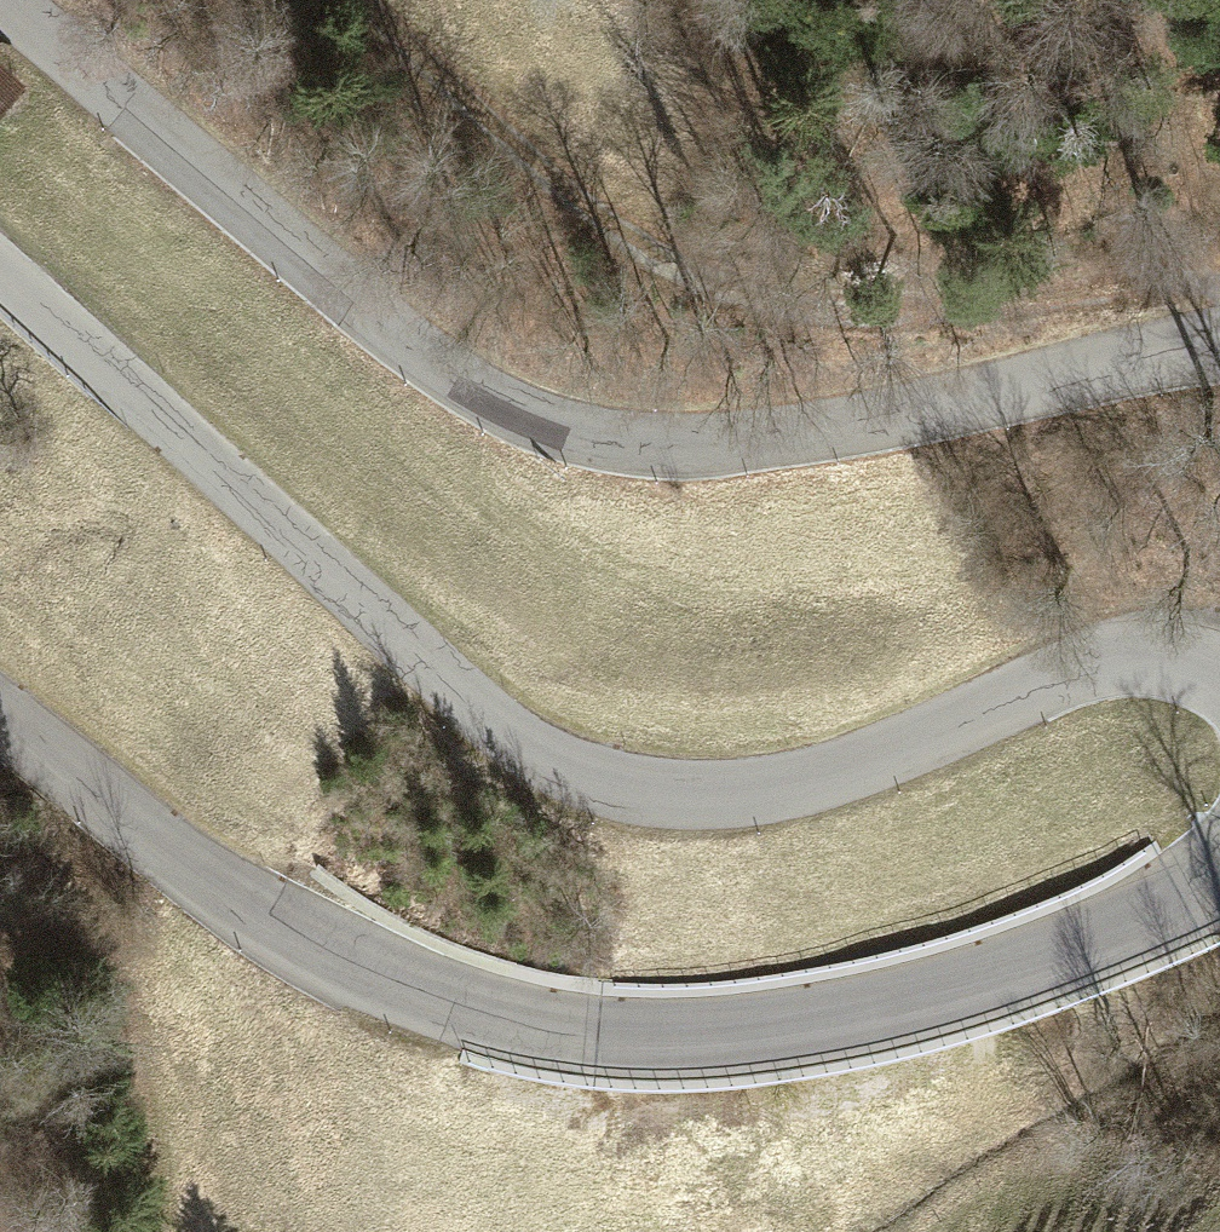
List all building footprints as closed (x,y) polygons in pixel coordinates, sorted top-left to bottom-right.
[(21,85),(0,65),(0,108),(21,85)]
